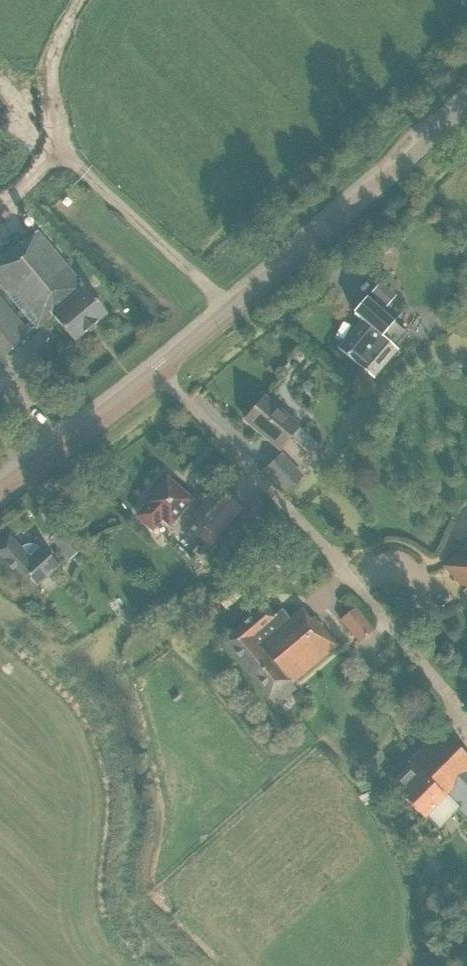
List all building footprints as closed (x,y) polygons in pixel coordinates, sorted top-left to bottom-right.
[(67,207),(71,202),(66,198),(62,203),(67,207)] [(37,231),(23,244),(21,242),(0,260),(0,286),(31,323),(25,327),(0,298),(0,359),(30,334),(29,332),(35,327),(36,329),(52,315),(74,341),(107,314),(37,231)] [(372,256),(362,264),(367,271),(377,262),(372,256)] [(386,308),(396,296),(380,282),(370,294),(386,308)] [(362,321),(338,348),(356,364),(357,363),(373,377),(381,368),(409,336),(402,330),(397,326),(397,325),(367,298),(354,313),(362,321)] [(318,444),(264,398),(245,420),(280,449),(290,437),(310,454),(318,444)] [(303,476),(282,453),(263,472),(285,494),(303,476)] [(144,506),(134,517),(152,533),(162,522),(169,529),(194,501),(166,476),(142,504),(144,506)] [(222,529),(241,507),(218,487),(184,524),(184,525),(185,524),(211,548),(225,532),(222,529)] [(244,510),(225,531),(235,539),(254,518),(244,510)] [(67,558),(81,547),(65,527),(51,537),(67,558)] [(8,537),(0,545),(0,561),(22,584),(29,577),(36,585),(58,566),(41,548),(40,549),(38,547),(35,546),(32,545),(29,545),(27,545),(26,546),(23,546),(21,548),(19,549),(8,537)] [(443,566),(466,594),(466,544),(443,566)] [(275,618),(266,606),(221,642),(275,705),(294,689),(291,685),(339,648),(315,618),(312,621),(303,611),(290,622),(282,612),(275,618)] [(360,644),(375,632),(356,610),(342,622),(360,644)] [(391,785),(420,813),(440,793),(444,797),(447,795),(466,815),(466,757),(440,730),(408,762),(411,765),(391,785)]
